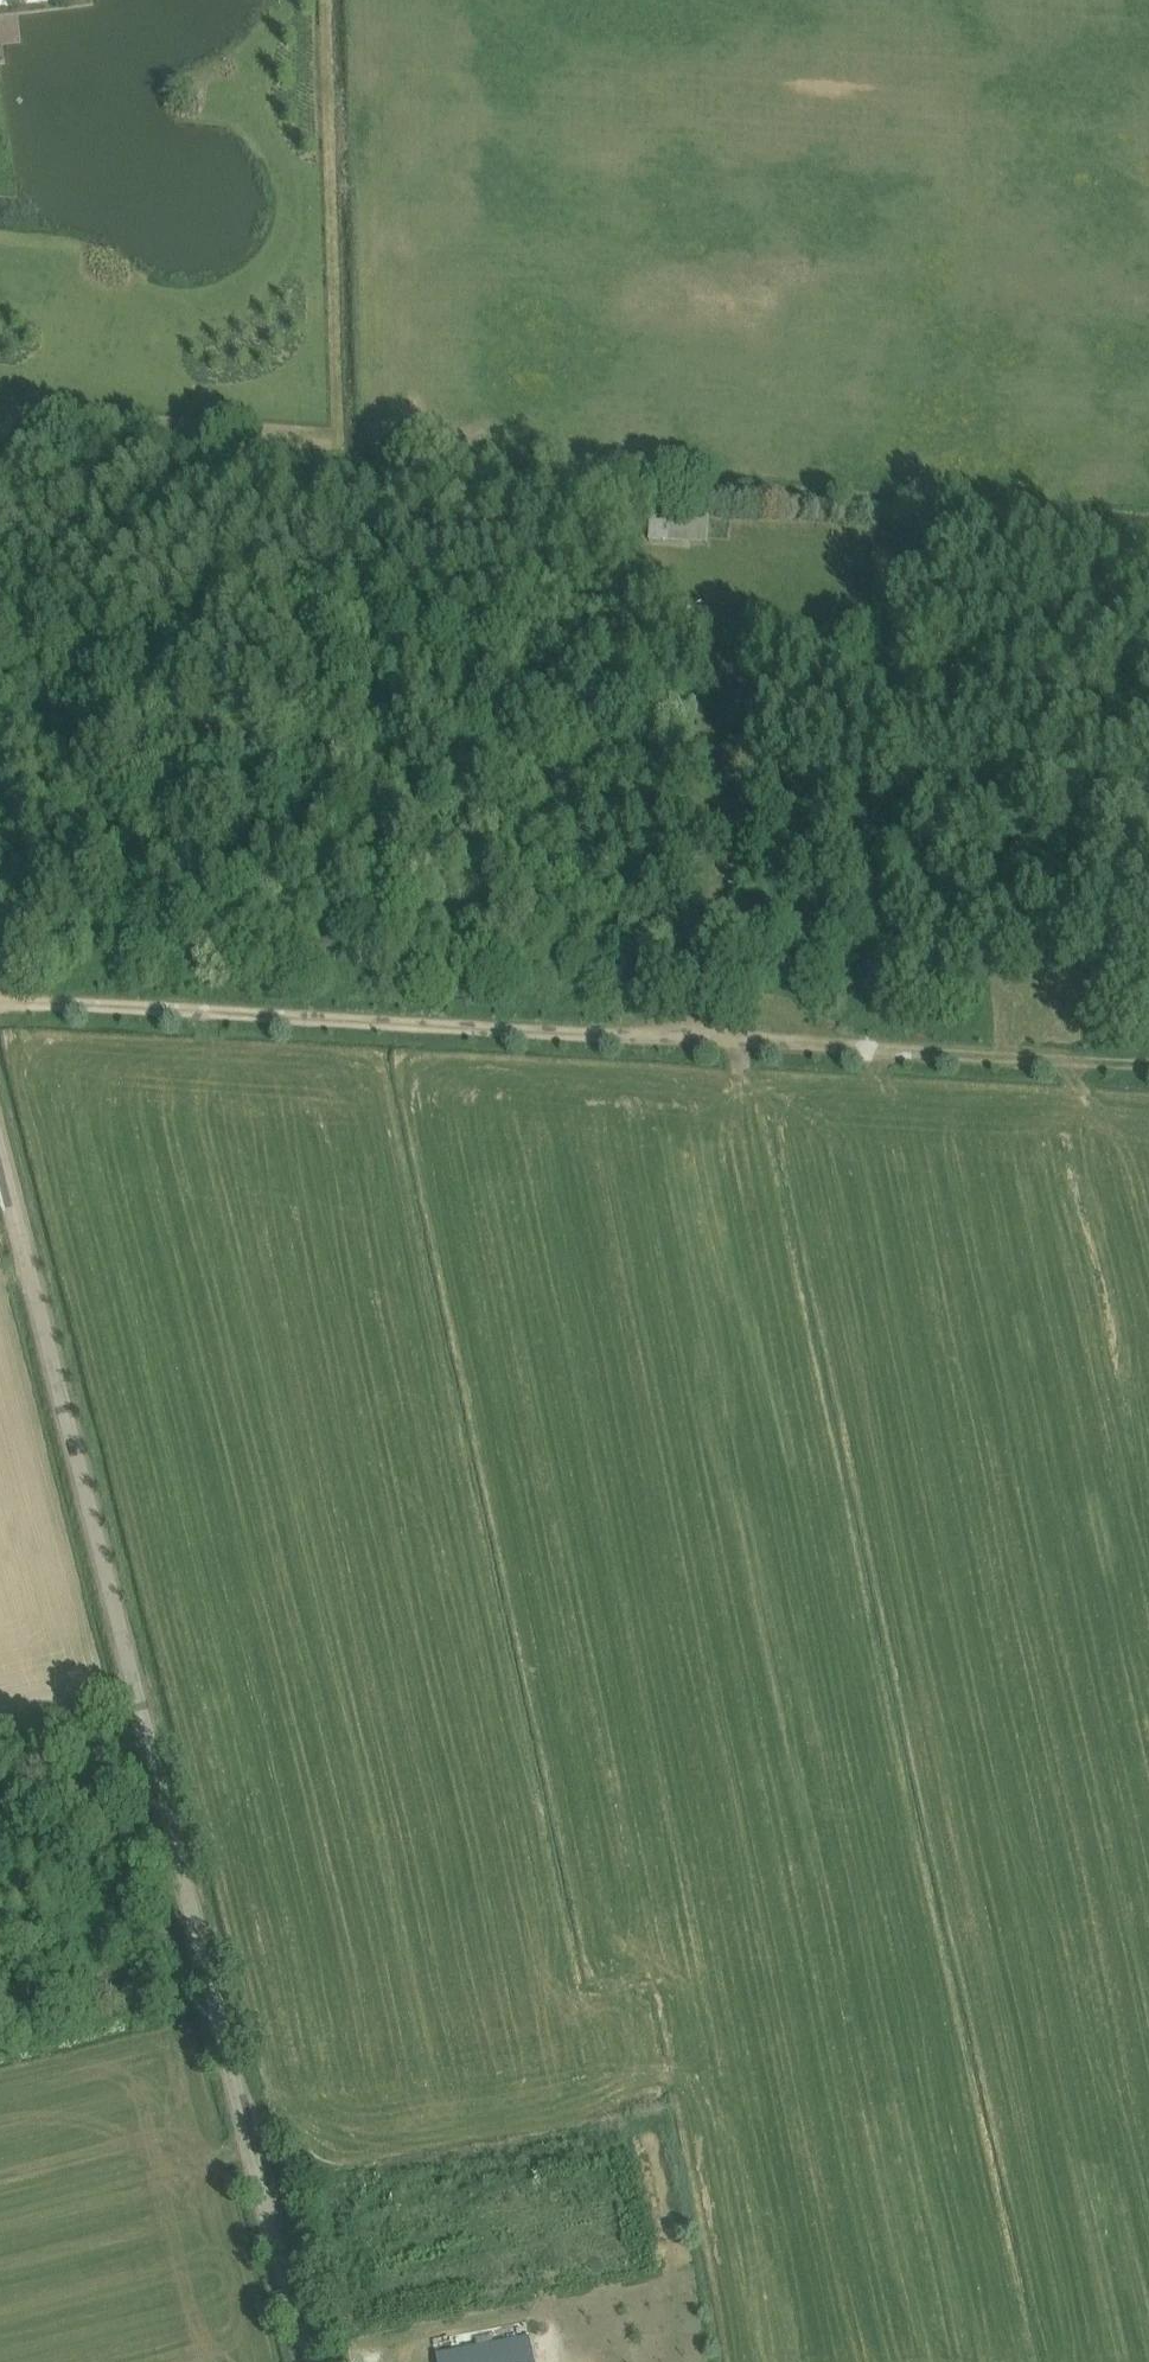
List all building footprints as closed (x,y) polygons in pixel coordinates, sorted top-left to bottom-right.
[(645,518),(645,544),(706,543),(706,517),(645,518)] [(436,2355),(437,2361),(534,2361),(529,2338),(436,2355)]
